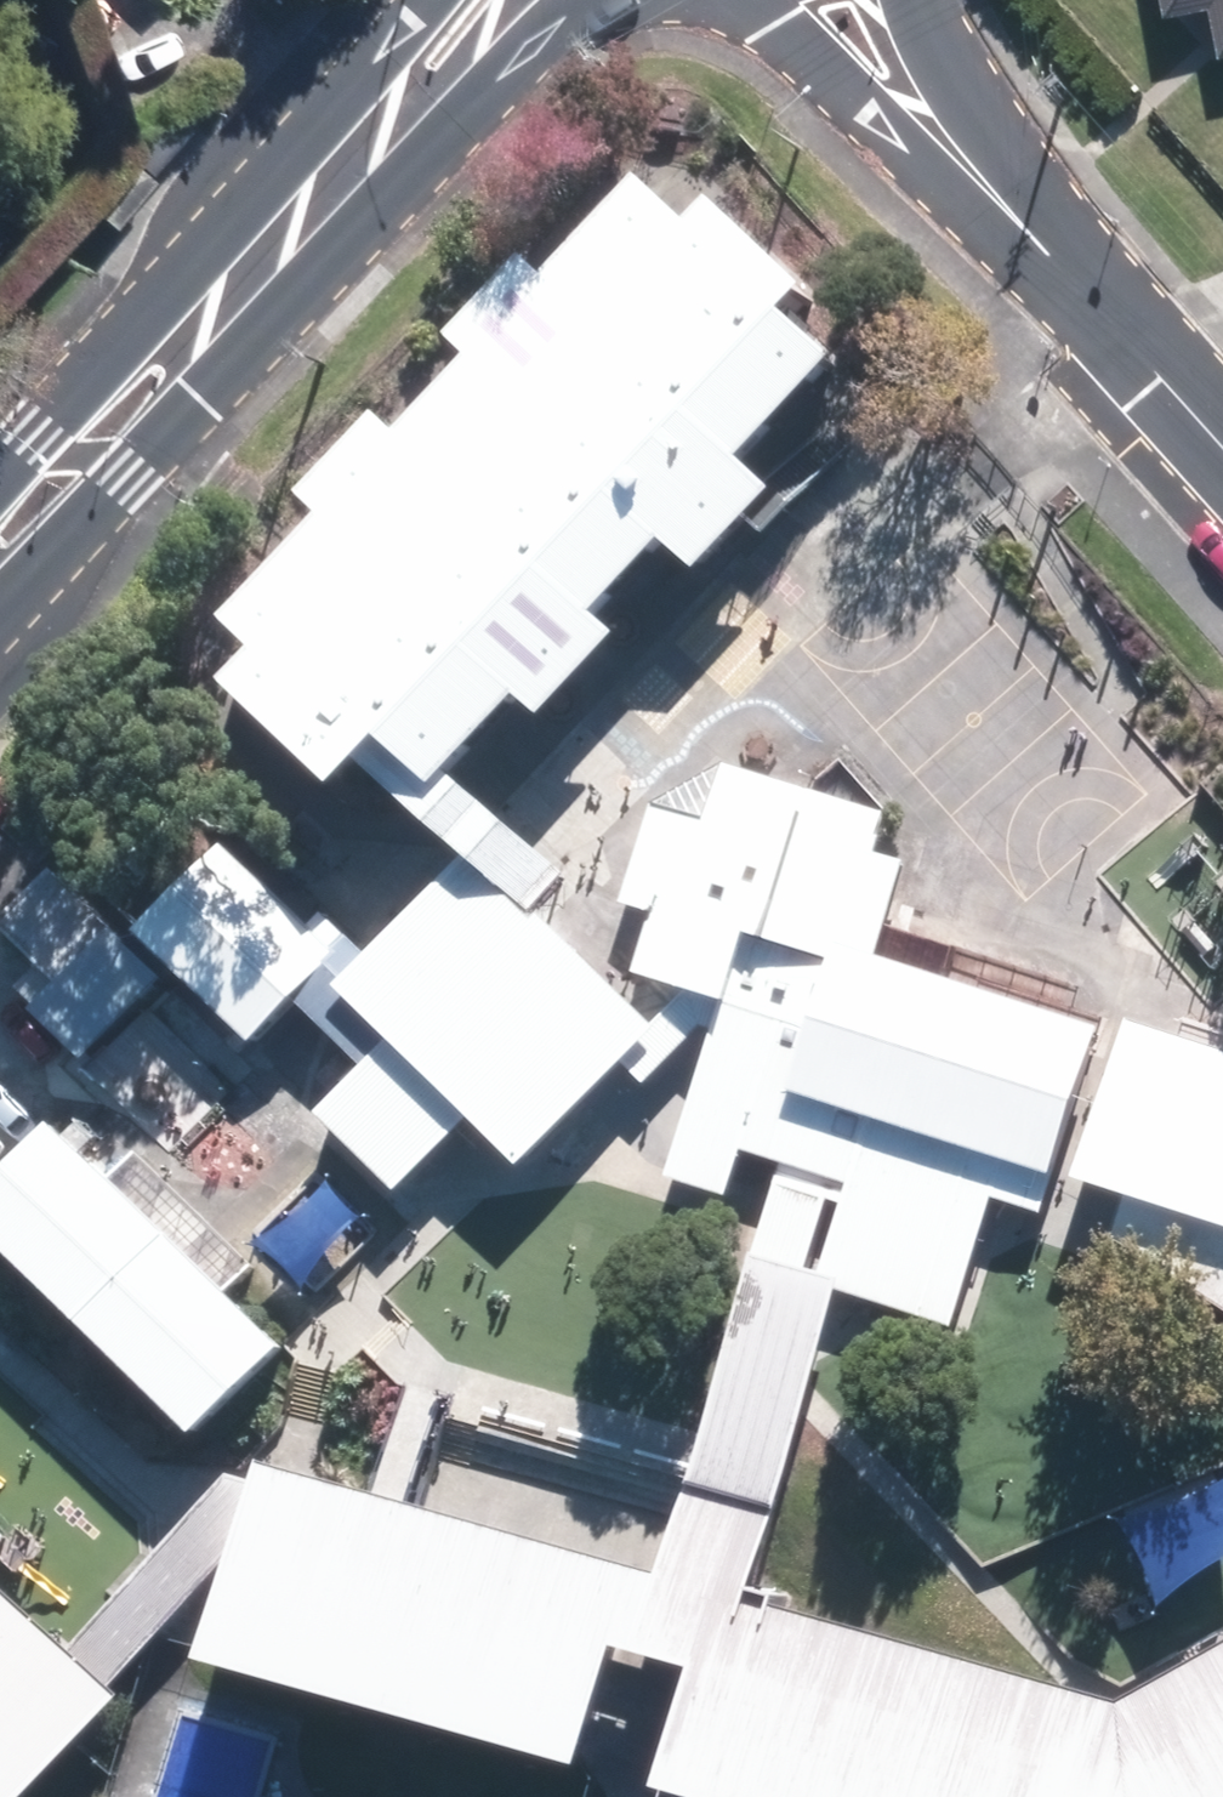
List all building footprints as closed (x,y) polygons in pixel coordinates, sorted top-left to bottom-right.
[(1176,23),(1218,15),(1222,42),(1222,0),(1172,0),(1176,23)] [(187,128),(169,112),(128,159),(145,175),(187,128)] [(148,183),(130,166),(89,211),(107,228),(148,183)] [(704,227),(648,177),(237,628),(266,653),(236,686),(355,792),(397,746),(451,795),(849,358),(807,321),(828,298),(724,205),(704,227)] [(732,773),(650,817),(626,877),(657,885),(640,950),(708,968),(659,1153),(739,1174),(719,1249),(930,1305),(974,1140),(1050,1161),(1091,1008),(945,969),(957,927),(862,902),(885,814),(732,773)] [(1126,841),(1093,983),(1222,1013),(1222,863),(1126,841)] [(232,848),(141,934),(255,1053),(345,968),(232,848)] [(57,862),(0,917),(0,921),(48,971),(28,990),(57,1020),(136,945),(57,862)] [(491,895),(347,1031),(509,1201),(653,1066),(491,895)] [(163,1002),(102,1062),(177,1138),(238,1077),(163,1002)] [(400,1091),(324,1163),(408,1252),(485,1180),(400,1091)] [(1127,1097),(1090,1223),(1222,1262),(1222,1126),(1127,1097)] [(0,1179),(0,1305),(187,1495),(297,1388),(47,1133),(0,1179)] [(318,1182),(262,1233),(318,1294),(374,1243),(318,1182)] [(1108,1747),(751,1652),(812,1425),(709,1397),(625,1704),(690,1722),(670,1796),(1094,1796),(1108,1747)] [(633,1590),(255,1485),(204,1666),(582,1772),(633,1590)] [(0,1580),(0,1796),(44,1796),(133,1697),(0,1580)] [(1165,1796),(1222,1796),(1222,1644),(1114,1703),(1165,1796)]
